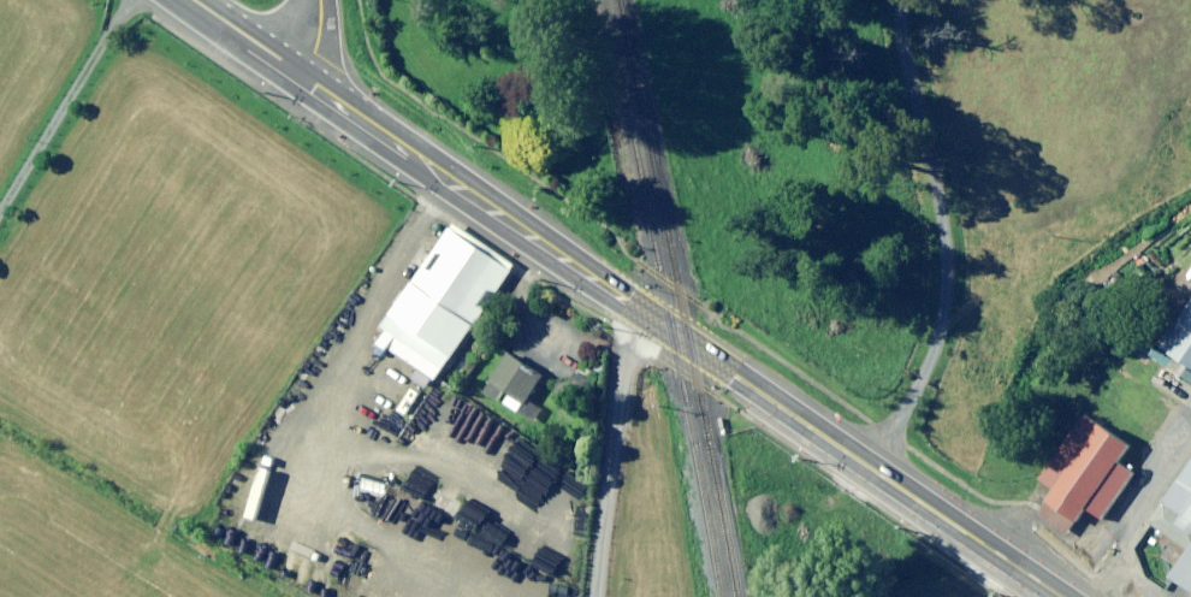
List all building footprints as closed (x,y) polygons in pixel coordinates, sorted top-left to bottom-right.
[(419,377),(504,251),(447,213),(362,338),(419,377)] [(1147,345),(1190,377),(1190,285),(1147,345)] [(542,379),(501,353),(488,374),(495,378),(486,392),(534,423),(543,410),(528,400),(542,379)] [(1120,436),(1080,407),(1029,477),(1070,506),(1107,455),(1120,436)] [(1174,591),(1190,568),(1190,440),(1136,515),(1153,528),(1145,539),(1167,555),(1153,575),(1174,591)] [(1107,455),(1070,506),(1087,518),(1124,467),(1107,455)] [(1183,596),(1190,596),(1190,568),(1174,591),(1183,596)]
